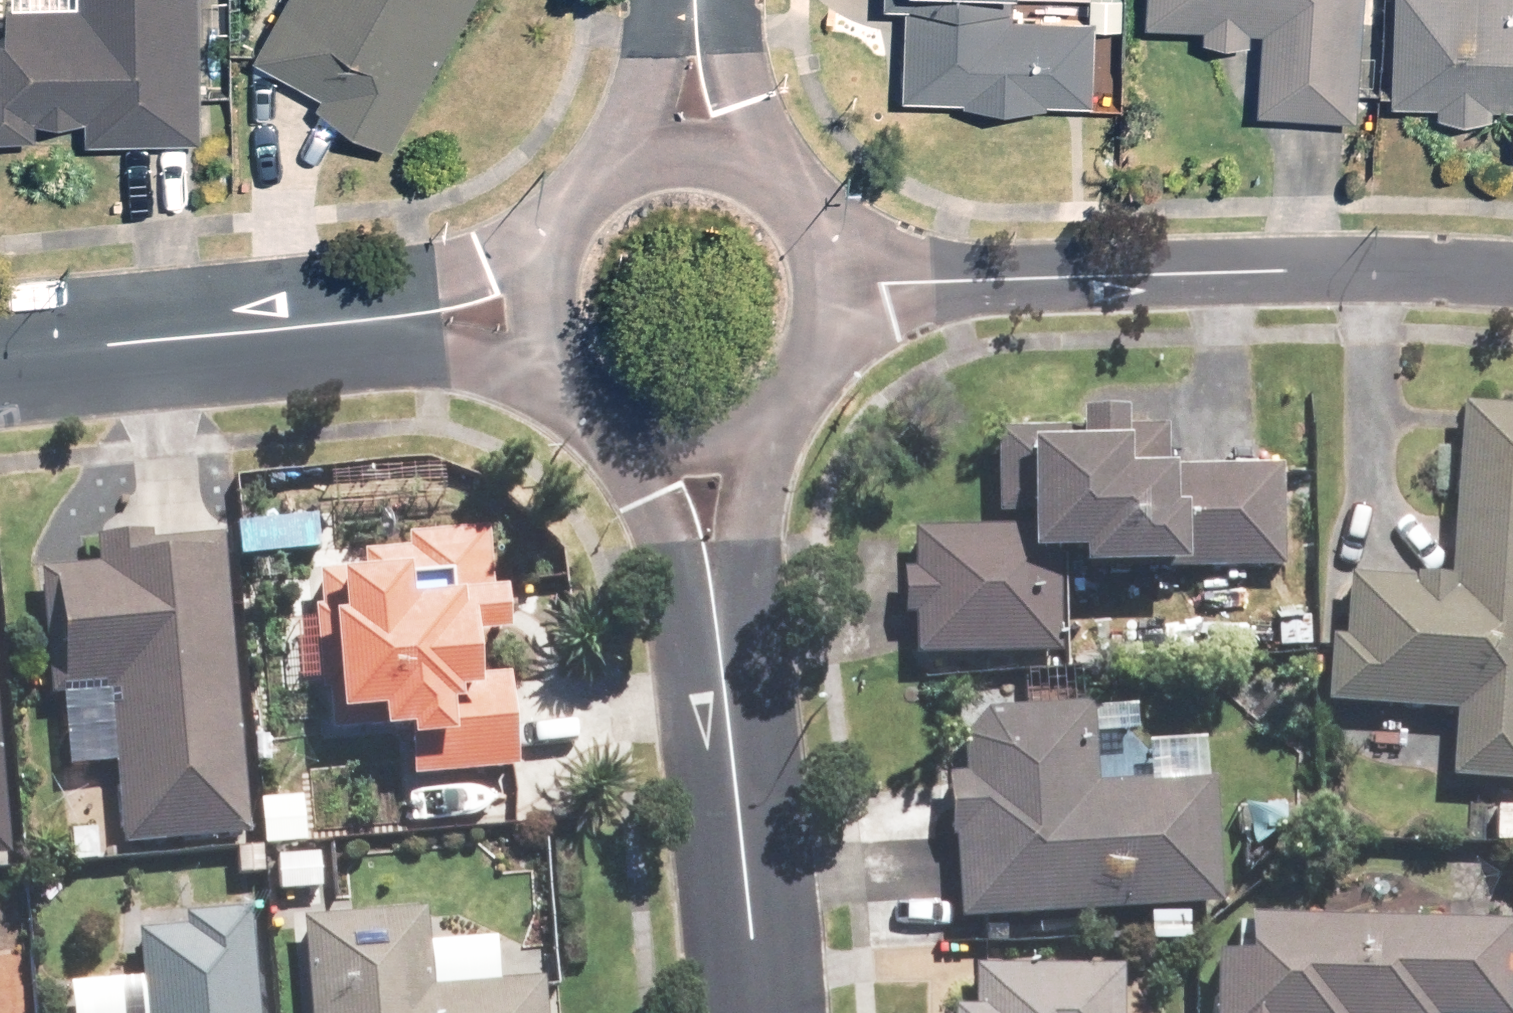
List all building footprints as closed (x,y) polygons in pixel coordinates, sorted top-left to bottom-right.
[(201,0),(83,0),(83,1),(13,3),(13,31),(0,32),(0,133),(36,133),(35,116),(85,115),(85,135),(204,133),(201,0)] [(255,53),(324,92),(317,103),(395,147),(477,0),(285,0),(255,53)] [(906,91),(1093,98),(1097,13),(1014,10),(1015,0),(909,0),(906,91)] [(1362,0),(1151,0),(1150,14),(1267,23),(1262,102),(1355,109),(1362,0)] [(1395,95),(1512,99),(1512,0),(1398,0),(1395,95)] [(1457,403),(1446,581),(1335,574),(1327,702),(1450,710),(1446,777),(1512,781),(1512,407),(1457,403)] [(1053,566),(1274,567),(1274,468),(1160,467),(1160,428),(1113,428),(1114,412),(1070,412),(1070,429),(992,429),(991,527),(904,526),(904,652),(1052,652),(1053,566)] [(403,730),(407,776),(510,767),(502,672),(466,675),(463,637),(494,635),(491,588),(484,589),(480,530),(399,537),(400,548),(352,551),(353,569),(312,572),(326,736),(403,730)] [(242,832),(214,532),(87,544),(89,562),(34,567),(46,695),(100,690),(115,843),(242,832)] [(949,794),(956,917),(1212,902),(1205,779),(1091,786),(1086,704),(994,709),(999,791),(949,794)] [(296,916),(305,1012),(541,1012),(538,978),(425,987),(418,905),(296,916)] [(243,908),(181,913),(182,927),(134,931),(141,1012),(252,1012),(243,908)] [(1245,915),(1244,953),(1210,952),(1209,1012),(1507,1012),(1509,920),(1245,915)] [(970,966),(970,1007),(942,1007),(942,1012),(1115,1012),(1115,966),(970,966)]
